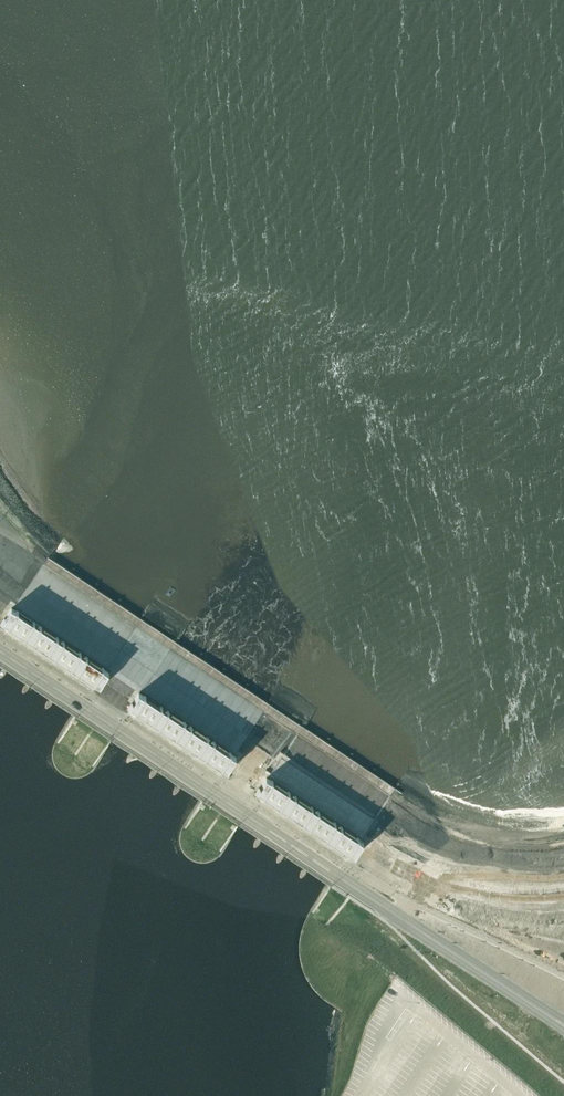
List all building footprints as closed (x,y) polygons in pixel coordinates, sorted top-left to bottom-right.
[(96,691),(108,673),(103,669),(104,668),(17,610),(16,611),(11,608),(0,624),(0,627),(96,691)] [(143,696),(138,693),(126,711),(223,775),(236,757),(144,695),(143,696)] [(364,842),(265,777),(253,796),(351,861),(364,842)] [(372,875),(379,864),(367,856),(359,867),(372,875)]
